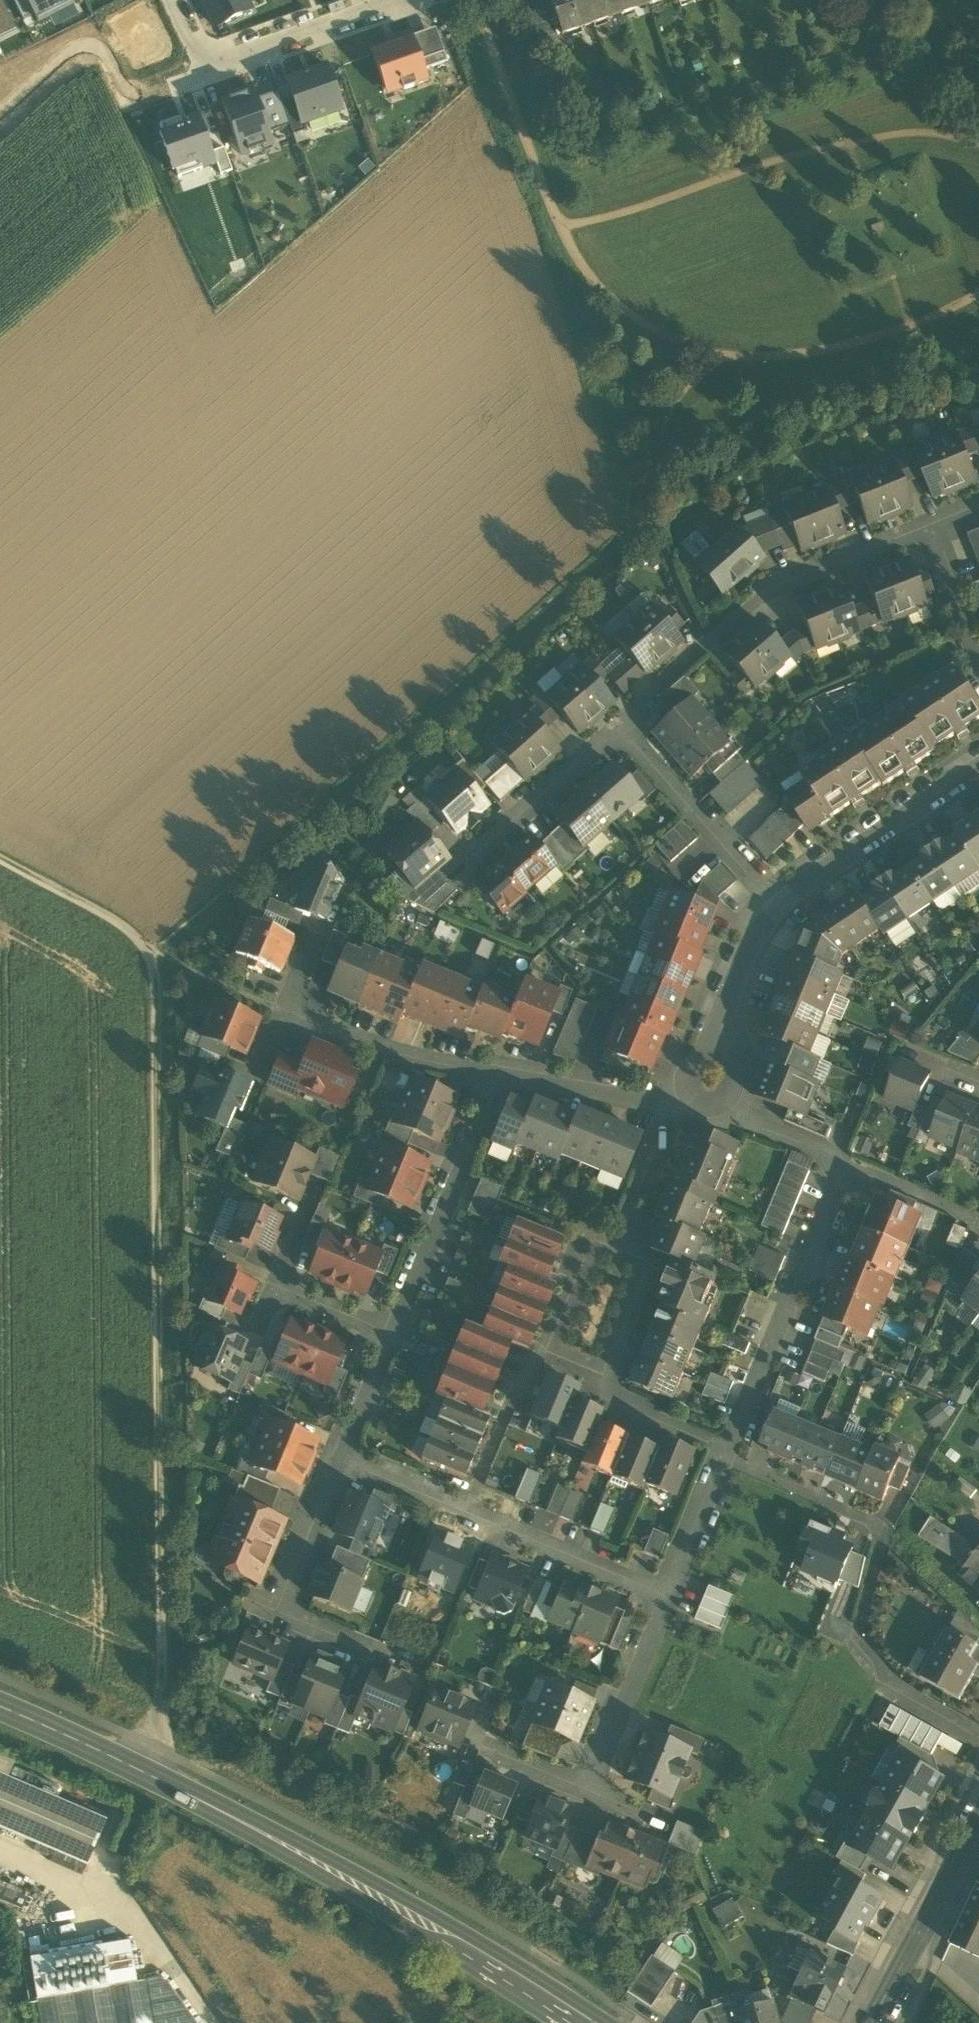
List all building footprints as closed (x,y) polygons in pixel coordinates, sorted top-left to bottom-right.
[(34,15),(26,0),(13,0),(23,21),(34,15)] [(71,0),(26,0),(34,15),(37,21),(73,4),(71,0)] [(216,28),(251,11),(247,2),(246,0),(202,0),(216,28)] [(594,23),(586,0),(549,0),(552,10),(556,20),(557,22),(561,35),(594,23)] [(594,23),(622,14),(617,0),(586,0),(594,23)] [(622,14),(649,4),(648,0),(617,0),(622,14)] [(14,29),(0,1),(0,36),(14,29)] [(556,20),(552,10),(546,12),(549,23),(556,20)] [(413,36),(421,60),(444,52),(435,28),(413,36)] [(373,55),(385,89),(400,83),(403,90),(429,81),(425,70),(421,60),(413,36),(397,42),(398,46),(373,55)] [(550,36),(537,41),(542,53),(555,49),(550,36)] [(371,51),(373,55),(398,46),(397,42),(371,51)] [(447,62),(444,52),(421,60),(425,70),(447,62)] [(326,66),(310,72),(311,75),(288,83),(293,98),(302,124),(324,117),(323,114),(341,108),(326,66)] [(287,80),(288,83),(311,75),(310,72),(287,80)] [(387,96),(403,90),(400,83),(385,89),(387,96)] [(273,144),(269,133),(257,99),(255,91),(222,103),(240,156),(273,144)] [(278,91),(257,99),(269,133),(290,126),(282,101),(278,91)] [(305,132),(302,124),(293,98),(282,101),(290,126),(293,135),(305,132)] [(342,110),(341,108),(323,114),(324,117),(342,110)] [(163,132),(176,170),(197,163),(200,170),(217,164),(213,152),(199,114),(187,118),(188,123),(190,129),(185,131),(183,125),(163,132)] [(160,124),(163,132),(183,125),(180,117),(160,124)] [(173,171),(176,170),(163,132),(159,133),(173,171)] [(224,148),(213,152),(217,164),(221,175),(232,171),(224,148)] [(178,177),(200,170),(197,163),(176,170),(178,177)] [(978,453),(978,443),(974,429),(959,434),(960,437),(961,436),(968,456),(978,453)] [(960,437),(938,445),(956,490),(978,481),(968,456),(961,436),(960,437)] [(934,499),(956,490),(938,445),(916,454),(925,476),(934,499)] [(916,454),(905,459),(914,481),(925,476),(916,454)] [(903,485),(914,481),(905,459),(894,463),(903,485)] [(894,463),(871,472),(889,517),(911,508),(903,485),(894,463)] [(867,526),(889,517),(871,472),(849,481),(858,503),(867,526)] [(849,481),(838,485),(847,508),(858,503),(849,481)] [(836,512),(847,508),(838,485),(827,490),(836,512)] [(781,505),(782,508),(805,499),(800,488),(778,497),(781,505)] [(827,490),(805,499),(822,544),(845,534),(836,512),(827,490)] [(822,544),(805,499),(782,508),(798,547),(800,553),(822,544)] [(767,514),(770,521),(780,546),(783,553),(798,547),(782,508),(767,514)] [(742,519),(747,530),(770,521),(767,514),(765,509),(742,519)] [(757,555),(780,546),(770,521),(747,530),(739,534),(757,555)] [(736,530),(712,552),(696,565),(723,595),(762,560),(757,555),(739,534),(736,530)] [(973,546),(978,543),(978,530),(969,535),(973,546)] [(691,560),(696,565),(712,552),(696,534),(681,547),(692,559),(691,560)] [(909,561),(886,570),(904,614),(906,613),(926,605),(923,598),(914,575),(909,561)] [(882,623),(904,614),(886,570),(864,579),(873,601),(882,623)] [(914,575),(923,598),(934,593),(926,571),(914,575)] [(841,588),(819,596),(837,641),(859,632),(850,610),(841,588)] [(623,612),(633,622),(650,606),(651,602),(646,596),(641,596),(623,612)] [(815,650),(837,641),(819,596),(797,605),(806,628),(815,650)] [(873,601),(862,605),(871,628),(882,623),(873,601)] [(859,632),(871,628),(862,605),(850,610),(859,632)] [(926,605),(906,613),(912,627),(932,619),(926,605)] [(659,616),(650,606),(633,622),(664,658),(682,642),(675,634),(659,616)] [(659,616),(675,634),(684,626),(668,608),(659,616)] [(606,631),(613,639),(633,622),(623,612),(607,627),(606,631)] [(758,621),(740,637),(772,673),(789,658),(790,657),(778,644),(758,621)] [(664,658),(633,622),(613,639),(622,650),(622,653),(627,659),(629,658),(645,676),(664,658)] [(806,628),(795,632),(804,654),(815,650),(806,628)] [(794,663),(804,654),(795,632),(787,636),(778,644),(790,657),(789,658),(794,663)] [(754,689),(772,673),(740,637),(722,653),(738,671),(754,689)] [(617,648),(597,666),(607,677),(627,659),(622,653),(617,648)] [(554,672),(564,683),(582,667),(572,656),(554,672)] [(627,659),(607,677),(623,695),(645,676),(629,658),(627,659)] [(598,685),(607,677),(597,666),(591,659),(582,667),(598,685)] [(582,667),(564,683),(596,719),(614,703),(598,685),(582,667)] [(535,686),(541,692),(547,698),(564,683),(554,672),(553,670),(535,686)] [(729,679),(745,697),(754,689),(738,671),(729,679)] [(908,708),(935,749),(956,735),(960,740),(970,734),(966,729),(978,720),(978,701),(959,671),(943,682),(940,677),(920,690),(923,695),(906,706),(908,708)] [(658,702),(671,717),(689,700),(690,701),(697,695),(683,679),(658,702)] [(578,735),(596,719),(564,683),(547,698),(546,699),(562,717),(578,735)] [(532,701),(537,707),(553,725),(562,717),(546,699),(547,698),(541,692),(532,701)] [(653,732),(677,759),(713,727),(699,712),(691,719),(683,709),(691,702),(690,701),(689,700),(671,717),(653,732)] [(699,712),(691,702),(683,709),(691,719),(699,712)] [(544,733),(553,725),(537,707),(528,715),(544,733)] [(872,732),(856,742),(883,784),(885,786),(906,772),(909,777),(919,770),(916,765),(937,752),(935,749),(908,708),(892,718),(889,714),(869,727),(872,732)] [(528,715),(510,730),(542,766),(560,750),(544,733),(528,715)] [(677,759),(693,777),(705,767),(712,776),(737,754),(741,751),(731,740),(727,744),(713,727),(677,759)] [(524,782),(542,766),(510,730),(492,746),(498,753),(508,764),(524,782)] [(802,775),(809,785),(831,818),(852,804),(856,809),(866,802),(862,797),(883,784),(856,742),(854,740),(838,751),(835,746),(815,759),(818,764),(802,775)] [(498,753),(484,766),(493,777),(508,764),(498,753)] [(712,776),(720,785),(727,779),(736,771),(745,763),(737,754),(712,776)] [(477,796),(487,788),(484,785),(474,774),(463,761),(448,774),(452,778),(457,773),(477,796)] [(745,763),(736,771),(754,792),(763,784),(745,763)] [(493,777),(484,785),(487,788),(500,803),(524,782),(508,764),(493,777)] [(613,765),(584,790),(612,821),(628,807),(627,802),(636,794),(637,793),(627,781),(613,765)] [(484,766),(474,774),(484,785),(493,777),(484,766)] [(745,800),(754,792),(736,771),(727,779),(745,800)] [(639,797),(643,802),(654,791),(637,772),(627,781),(637,793),(636,794),(639,797)] [(435,808),(457,833),(467,824),(471,828),(476,824),(477,817),(476,816),(487,806),(477,796),(457,773),(452,778),(444,785),(436,784),(436,792),(428,799),(427,799),(435,808)] [(782,785),(789,797),(809,785),(802,775),(800,773),(782,785)] [(736,808),(745,800),(727,779),(720,785),(718,787),(736,808)] [(811,831),(831,818),(809,785),(789,797),(789,798),(791,802),(806,824),(811,831)] [(409,796),(419,808),(426,816),(435,808),(427,799),(428,799),(419,787),(409,796)] [(727,816),(736,808),(718,787),(709,795),(727,816)] [(599,832),(612,821),(584,790),(555,815),(563,824),(583,847),(584,846),(599,832)] [(627,802),(628,807),(639,797),(636,794),(627,802)] [(776,816),(794,837),(806,824),(791,802),(787,806),(776,816)] [(437,829),(426,816),(419,808),(409,817),(417,826),(418,825),(428,837),(437,829)] [(775,816),(766,824),(785,845),(794,837),(775,816)] [(958,838),(978,868),(978,830),(972,819),(954,831),(954,832),(958,838)] [(682,822),(673,830),(688,848),(697,840),(682,822)] [(563,824),(550,836),(574,863),(588,850),(584,846),(583,847),(563,824)] [(766,824),(757,832),(776,853),(785,845),(766,824)] [(411,885),(415,888),(435,871),(448,859),(428,837),(418,825),(417,826),(411,831),(406,831),(400,836),(400,840),(385,854),(398,870),(411,885)] [(673,830),(664,838),(679,855),(688,848),(673,830)] [(584,846),(588,850),(595,858),(610,845),(599,832),(584,846)] [(767,861),(776,853),(757,832),(748,840),(767,861)] [(561,874),(574,863),(550,836),(538,846),(554,865),(553,865),(561,874)] [(500,864),(524,891),(532,884),(553,865),(554,865),(538,846),(530,837),(500,864)] [(670,863),(679,855),(664,838),(655,846),(670,863)] [(931,848),(957,887),(978,873),(978,868),(958,838),(945,847),(942,842),(931,848)] [(924,861),(911,870),(933,903),(957,887),(931,848),(921,855),(924,861)] [(310,913),(324,919),(327,911),(328,912),(339,887),(333,884),(336,877),(320,858),(288,886),(300,899),(295,909),(294,911),(303,915),(308,917),(310,913)] [(525,893),(524,891),(500,864),(477,885),(485,894),(483,896),(493,907),(495,905),(502,913),(525,893)] [(553,865),(532,884),(543,896),(564,878),(561,874),(553,865)] [(720,865),(711,873),(727,891),(736,883),(720,865)] [(384,882),(397,897),(411,885),(398,870),(384,882)] [(887,878),(883,880),(909,919),(913,916),(933,903),(911,870),(897,879),(893,874),(887,878)] [(397,897),(419,907),(446,883),(435,871),(415,888),(411,885),(397,897)] [(718,899),(727,891),(711,873),(706,877),(702,881),(718,899)] [(957,887),(964,898),(978,887),(978,873),(957,887)] [(876,893),(862,902),(881,930),(884,935),(909,919),(883,880),(873,887),(876,893)] [(719,901),(718,899),(702,881),(693,902),(715,912),(719,901)] [(432,899),(440,907),(457,891),(448,883),(432,899)] [(650,910),(661,915),(670,895),(659,890),(650,910)] [(670,895),(661,915),(706,933),(715,912),(693,902),(670,893),(670,895)] [(808,926),(796,955),(836,971),(843,955),(881,930),(862,902),(857,894),(808,926)] [(422,908),(434,913),(440,907),(432,899),(422,908)] [(288,922),(298,926),(303,915),(294,911),(295,909),(294,909),(289,903),(286,906),(270,900),(265,912),(288,922)] [(661,915),(650,910),(648,909),(640,930),(644,932),(653,935),(661,915)] [(284,933),(288,922),(265,912),(261,923),(284,933)] [(653,935),(656,936),(697,954),(706,933),(661,915),(653,935)] [(248,968),(261,973),(264,966),(279,972),(282,965),(284,965),(289,953),(288,952),(294,937),(284,933),(261,923),(250,919),(244,934),(242,934),(237,946),(239,947),(236,954),(251,960),(248,968)] [(321,961),(339,968),(346,951),(341,949),(346,937),(333,931),(330,939),(321,961)] [(653,935),(644,932),(636,952),(647,957),(656,936),(653,935)] [(656,936),(647,957),(692,975),(700,955),(697,954),(656,936)] [(495,945),(481,939),(475,956),(488,961),(495,945)] [(331,993),(359,1005),(378,957),(363,950),(360,957),(346,951),(339,968),(341,969),(331,993)] [(647,957),(636,952),(627,973),(639,978),(647,957)] [(844,974),(836,971),(796,955),(787,975),(835,996),(844,975),(844,974)] [(398,965),(378,957),(359,1005),(378,1013),(398,965)] [(647,957),(639,978),(683,996),(692,975),(647,957)] [(418,974),(398,965),(378,1013),(398,1021),(402,1014),(418,974)] [(421,966),(418,974),(402,1014),(421,1022),(441,974),(421,966)] [(639,978),(627,973),(619,993),(630,998),(639,978)] [(461,983),(441,974),(421,1022),(441,1031),(461,983)] [(827,1016),(835,996),(787,975),(779,996),(827,1016)] [(844,975),(835,996),(847,1000),(855,980),(844,975)] [(630,998),(675,1017),(683,996),(639,978),(630,998)] [(524,981),(514,1005),(500,1040),(510,1044),(514,1037),(537,1046),(551,1011),(558,995),(557,994),(524,981)] [(921,992),(914,982),(900,992),(906,1001),(921,992)] [(481,991),(461,983),(441,1031),(461,1039),(465,1030),(481,991)] [(551,1011),(562,1016),(572,991),(560,986),(557,994),(558,995),(551,1011)] [(483,987),(481,991),(465,1030),(477,1035),(478,1031),(500,1040),(514,1005),(500,999),(497,992),(483,987)] [(818,1036),(827,1016),(779,996),(770,1016),(818,1036)] [(850,1002),(847,1000),(835,996),(827,1016),(838,1020),(842,1022),(850,1002)] [(630,998),(622,1019),(663,1036),(666,1037),(675,1017),(630,998)] [(552,1055),(575,1064),(598,1009),(576,1000),(552,1055)] [(231,1049),(245,1055),(257,1025),(254,1018),(215,1002),(201,1037),(202,1037),(231,1049)] [(810,1056),(818,1036),(770,1016),(761,1037),(772,1041),(810,1056)] [(838,1020),(827,1016),(818,1036),(830,1041),(838,1020)] [(649,1070),(663,1036),(622,1019),(619,1018),(605,1051),(649,1070)] [(912,1027),(895,1020),(890,1033),(906,1040),(912,1027)] [(183,1043),(197,1049),(202,1037),(201,1037),(188,1032),(183,1043)] [(832,1042),(830,1041),(818,1036),(810,1056),(821,1060),(823,1061),(832,1042)] [(976,1038),(973,1036),(967,1043),(970,1045),(976,1038)] [(220,1058),(226,1060),(231,1049),(202,1037),(197,1049),(201,1050),(220,1058)] [(976,1065),(978,1060),(978,1040),(976,1038),(970,1045),(967,1043),(961,1037),(948,1053),(975,1064),(976,1065)] [(884,1044),(869,1038),(863,1053),(877,1059),(884,1044)] [(821,1060),(810,1056),(772,1041),(764,1061),(764,1062),(768,1063),(812,1081),(821,1060)] [(295,1087),(333,1102),(336,1095),(345,1099),(355,1077),(347,1074),(353,1059),(320,1045),(318,1051),(310,1048),(303,1066),(294,1086),(295,1087)] [(220,1058),(201,1050),(198,1059),(217,1066),(220,1058)] [(600,1062),(645,1080),(649,1070),(605,1051),(600,1062)] [(269,1085),(292,1094),(295,1087),(294,1086),(303,1066),(281,1057),(269,1085)] [(877,1063),(863,1057),(858,1068),(872,1074),(877,1063)] [(833,1065),(823,1061),(821,1060),(812,1081),(820,1084),(824,1086),(833,1065)] [(886,1100),(915,1112),(918,1105),(931,1074),(902,1062),(886,1100)] [(820,1084),(812,1081),(768,1063),(754,1096),(790,1111),(806,1118),(806,1116),(820,1084)] [(225,1129),(226,1130),(231,1120),(235,1110),(239,1099),(245,1101),(252,1084),(224,1073),(222,1078),(201,1069),(192,1090),(205,1096),(214,1099),(205,1121),(225,1129)] [(395,1086),(408,1091),(412,1079),(400,1074),(395,1086)] [(408,1091),(403,1101),(447,1120),(457,1098),(412,1079),(408,1091)] [(873,1088),(862,1083),(856,1096),(868,1101),(873,1088)] [(196,1117),(205,1121),(214,1099),(205,1096),(196,1117)] [(959,1149),(976,1108),(947,1096),(944,1103),(930,1136),(930,1137),(959,1149)] [(933,1098),(929,1109),(918,1105),(915,1112),(909,1127),(920,1132),(930,1136),(944,1103),(933,1098)] [(239,1099),(235,1110),(240,1112),(245,1101),(239,1099)] [(514,1152),(517,1145),(516,1144),(531,1107),(510,1099),(492,1143),(514,1152)] [(534,1100),(531,1107),(516,1144),(517,1145),(537,1153),(555,1108),(534,1100)] [(438,1142),(447,1120),(403,1101),(394,1123),(394,1124),(413,1132),(438,1142)] [(575,1117),(555,1108),(537,1153),(558,1162),(561,1154),(560,1154),(575,1117)] [(976,1108),(960,1149),(959,1151),(971,1156),(970,1157),(978,1161),(978,1109),(976,1108)] [(578,1109),(575,1117),(560,1154),(561,1154),(580,1162),(599,1118),(578,1109)] [(785,1122),(827,1140),(833,1127),(806,1116),(806,1118),(790,1111),(785,1122)] [(619,1127),(599,1118),(580,1162),(601,1171),(619,1127)] [(216,1152),(234,1160),(247,1126),(231,1120),(226,1130),(225,1129),(216,1152)] [(390,1121),(385,1132),(409,1143),(413,1132),(394,1124),(394,1123),(390,1121)] [(248,1135),(259,1140),(263,1130),(252,1125),(248,1135)] [(640,1135),(619,1127),(601,1171),(622,1180),(640,1135)] [(680,1165),(670,1189),(712,1206),(712,1207),(714,1208),(721,1192),(718,1191),(730,1162),(733,1163),(740,1146),(725,1140),(709,1133),(709,1134),(695,1128),(685,1153),(684,1152),(683,1155),(684,1155),(681,1162),(680,1162),(679,1164),(680,1165)] [(404,1154),(409,1143),(385,1132),(381,1131),(376,1144),(384,1147),(385,1146),(404,1154)] [(875,1142),(862,1136),(856,1151),(869,1157),(875,1142)] [(254,1182),(299,1201),(309,1175),(315,1160),(271,1142),(254,1182)] [(384,1147),(375,1168),(420,1186),(429,1164),(404,1154),(385,1146),(384,1147)] [(309,1175),(328,1183),(339,1157),(319,1149),(315,1160),(309,1175)] [(793,1152),(789,1163),(810,1172),(815,1161),(793,1152)] [(806,1183),(810,1172),(789,1163),(784,1174),(806,1183)] [(411,1209),(420,1186),(375,1168),(367,1189),(366,1190),(385,1198),(411,1209)] [(617,1191),(622,1180),(601,1171),(596,1183),(617,1191)] [(801,1193),(806,1183),(784,1174),(780,1185),(801,1193)] [(481,1179),(476,1191),(498,1200),(503,1189),(503,1188),(481,1179)] [(223,1199),(228,1200),(238,1205),(244,1191),(229,1185),(223,1199)] [(371,1205),(381,1209),(385,1198),(366,1190),(367,1189),(358,1185),(353,1198),(371,1205)] [(797,1204),(801,1193),(780,1185),(775,1195),(797,1204)] [(700,1236),(712,1207),(712,1206),(670,1189),(658,1218),(665,1222),(700,1236)] [(494,1211),(498,1200),(476,1191),(472,1202),(494,1211)] [(887,1203),(913,1214),(917,1204),(891,1193),(887,1203)] [(792,1215),(797,1204),(775,1195),(771,1206),(792,1215)] [(870,1219),(865,1231),(909,1249),(922,1218),(913,1214),(887,1203),(878,1199),(874,1209),(871,1208),(867,1217),(870,1219)] [(209,1246),(215,1249),(220,1236),(228,1240),(242,1207),(238,1205),(228,1200),(209,1246)] [(489,1222),(494,1211),(472,1202),(467,1213),(489,1222)] [(252,1244),(269,1252),(274,1240),(271,1238),(279,1219),(244,1204),(242,1207),(228,1240),(228,1241),(249,1250),(252,1244)] [(788,1225),(792,1215),(771,1206),(767,1216),(788,1225)] [(784,1236),(788,1225),(767,1216),(762,1227),(784,1236)] [(303,1243),(316,1248),(327,1222),(314,1217),(303,1243)] [(498,1238),(509,1243),(517,1222),(506,1218),(498,1238)] [(517,1222),(509,1243),(553,1261),(562,1239),(518,1221),(517,1222)] [(707,1239),(700,1236),(665,1222),(653,1251),(695,1269),(707,1239)] [(947,1246),(959,1250),(966,1231),(955,1226),(947,1246)] [(865,1231),(853,1260),(895,1279),(896,1280),(909,1249),(865,1231)] [(331,1284),(337,1286),(355,1244),(328,1233),(311,1273),(325,1278),(332,1281),(331,1284)] [(225,1252),(245,1261),(249,1250),(228,1241),(228,1240),(220,1236),(215,1249),(225,1252)] [(498,1263),(500,1264),(509,1243),(498,1238),(489,1260),(498,1263)] [(695,1269),(705,1273),(718,1243),(707,1239),(695,1269)] [(500,1264),(509,1268),(544,1283),(545,1282),(553,1261),(509,1243),(500,1264)] [(380,1255),(355,1244),(337,1286),(343,1289),(344,1286),(351,1289),(365,1295),(375,1272),(382,1255),(380,1255)] [(375,1272),(387,1277),(398,1251),(384,1246),(380,1255),(382,1255),(375,1272)] [(760,1246),(755,1259),(781,1269),(786,1257),(760,1246)] [(210,1260),(220,1264),(225,1252),(215,1249),(210,1260)] [(957,1271),(966,1279),(973,1270),(978,1263),(978,1260),(966,1249),(957,1271)] [(890,1291),(895,1279),(853,1260),(849,1258),(836,1288),(881,1307),(887,1292),(890,1291)] [(776,1282),(781,1269),(755,1259),(750,1271),(776,1282)] [(666,1304),(664,1308),(705,1325),(711,1311),(705,1308),(717,1278),(705,1273),(675,1260),(658,1301),(666,1304)] [(500,1264),(498,1263),(489,1285),(500,1289),(509,1269),(509,1268),(500,1264)] [(225,1309),(238,1315),(247,1295),(250,1297),(255,1285),(238,1278),(240,1272),(223,1265),(208,1302),(225,1309)] [(509,1269),(500,1289),(545,1308),(554,1287),(544,1283),(509,1268),(509,1269)] [(973,1270),(966,1279),(957,1271),(952,1282),(969,1296),(978,1284),(978,1275),(973,1270)] [(931,1277),(925,1290),(939,1296),(945,1282),(931,1277)] [(444,1290),(465,1299),(470,1288),(448,1279),(444,1290)] [(978,1313),(978,1284),(969,1296),(965,1302),(978,1313)] [(848,1328),(855,1331),(865,1326),(867,1322),(874,1324),(881,1307),(836,1288),(824,1318),(848,1328)] [(500,1289),(492,1311),(536,1329),(545,1308),(500,1289)] [(939,1296),(925,1290),(920,1303),(934,1308),(939,1296)] [(441,1300),(426,1294),(421,1306),(436,1312),(441,1300)] [(220,1320),(225,1309),(208,1302),(203,1300),(198,1311),(220,1320)] [(965,1302),(953,1316),(971,1330),(973,1327),(978,1319),(978,1313),(965,1302)] [(661,1316),(654,1333),(694,1350),(695,1349),(694,1348),(698,1339),(699,1340),(705,1325),(664,1308),(660,1316),(661,1316)] [(483,1331),(483,1332),(510,1343),(510,1344),(527,1351),(527,1350),(536,1329),(492,1311),(483,1331)] [(824,1318),(820,1329),(844,1339),(848,1328),(824,1318)] [(276,1363),(301,1373),(318,1331),(305,1325),(304,1328),(291,1322),(274,1362),(276,1363)] [(865,1326),(855,1331),(869,1336),(874,1324),(867,1322),(865,1326)] [(466,1325),(457,1346),(502,1365),(510,1344),(510,1343),(483,1332),(466,1325)] [(230,1383),(231,1383),(241,1361),(237,1359),(244,1343),(207,1328),(198,1349),(208,1354),(201,1371),(230,1383)] [(815,1340),(817,1341),(839,1350),(840,1348),(844,1339),(820,1329),(815,1340)] [(332,1336),(318,1331),(301,1373),(326,1384),(328,1384),(335,1367),(344,1344),(331,1339),(332,1336)] [(688,1365),(694,1350),(654,1333),(653,1333),(650,1341),(643,1358),(684,1375),(684,1374),(684,1373),(687,1364),(688,1365)] [(724,1345),(746,1355),(751,1344),(728,1334),(724,1345)] [(839,1350),(817,1341),(812,1352),(834,1361),(842,1364),(846,1353),(839,1350)] [(457,1346),(448,1367),(493,1386),(502,1365),(457,1346)] [(259,1349),(252,1366),(248,1375),(261,1380),(272,1355),(259,1349)] [(808,1363),(830,1372),(834,1361),(812,1352),(808,1363)] [(867,1359),(855,1354),(849,1368),(862,1373),(867,1359)] [(678,1390),(684,1375),(643,1358),(643,1357),(639,1366),(640,1366),(633,1383),(645,1389),(645,1390),(648,1392),(652,1394),(656,1395),(660,1396),(660,1395),(673,1400),(674,1399),(673,1398),(677,1389),(678,1390)] [(239,1395),(248,1375),(252,1366),(241,1361),(231,1383),(230,1383),(227,1390),(239,1395)] [(830,1372),(829,1373),(841,1378),(845,1366),(842,1364),(834,1361),(830,1372)] [(301,1373),(276,1363),(270,1377),(295,1388),(301,1373)] [(815,1379),(825,1383),(829,1373),(830,1372),(808,1363),(803,1374),(815,1379)] [(926,1365),(911,1384),(925,1390),(937,1374),(926,1365)] [(323,1393),(337,1399),(348,1373),(335,1367),(328,1384),(326,1384),(323,1393)] [(436,1397),(445,1401),(480,1415),(493,1386),(448,1367),(436,1397)] [(885,1373),(871,1367),(864,1384),(874,1388),(881,1383),(885,1373)] [(802,1376),(789,1370),(784,1382),(797,1388),(802,1376)] [(712,1373),(707,1385),(730,1394),(734,1383),(712,1373)] [(400,1381),(386,1376),(381,1388),(395,1394),(400,1381)] [(532,1417),(561,1429),(573,1400),(578,1389),(548,1376),(532,1417)] [(725,1405),(730,1394),(707,1385),(703,1396),(725,1405)] [(971,1391),(959,1386),(952,1402),(965,1407),(971,1391)] [(445,1401),(436,1397),(434,1396),(426,1416),(437,1420),(445,1401)] [(557,1441),(574,1448),(576,1443),(588,1448),(598,1425),(603,1412),(573,1400),(561,1429),(557,1441)] [(776,1412),(797,1421),(802,1409),(781,1400),(776,1412)] [(445,1401),(437,1420),(482,1439),(490,1419),(480,1415),(445,1401)] [(270,1421),(287,1428),(291,1417),(284,1414),(264,1405),(258,1417),(270,1422),(270,1421)] [(950,1420),(939,1405),(925,1416),(936,1431),(950,1420)] [(769,1453),(782,1458),(797,1421),(776,1412),(775,1411),(761,1445),(771,1449),(769,1453)] [(437,1420),(429,1440),(473,1458),(482,1439),(437,1420)] [(270,1422),(261,1443),(309,1463),(318,1441),(287,1428),(270,1421),(270,1422)] [(819,1430),(797,1421),(782,1458),(794,1463),(796,1459),(804,1463),(819,1430)] [(848,1422),(841,1439),(860,1447),(867,1430),(848,1422)] [(586,1453),(582,1462),(597,1468),(595,1471),(611,1478),(628,1438),(598,1425),(588,1448),(586,1453)] [(841,1439),(819,1430),(804,1463),(803,1467),(815,1472),(817,1468),(827,1472),(841,1439)] [(409,1455),(421,1460),(429,1440),(418,1435),(409,1455)] [(659,1450),(628,1438),(611,1478),(609,1483),(625,1489),(626,1484),(642,1491),(645,1484),(659,1450)] [(192,1439),(187,1451),(200,1457),(205,1445),(192,1439)] [(860,1447),(841,1439),(827,1472),(846,1480),(844,1484),(859,1490),(874,1453),(860,1447)] [(465,1478),(473,1458),(429,1440),(421,1460),(465,1478)] [(662,1441),(659,1450),(645,1484),(674,1496),(681,1478),(686,1475),(685,1470),(692,1453),(662,1441)] [(300,1485),(309,1463),(261,1443),(252,1464),(252,1465),(268,1472),(300,1485)] [(586,1453),(588,1448),(576,1443),(574,1448),(586,1453)] [(876,1449),(874,1453),(859,1490),(884,1501),(890,1487),(899,1465),(901,1459),(876,1449)] [(236,1472),(247,1477),(264,1484),(264,1483),(268,1472),(252,1465),(252,1464),(241,1460),(236,1472)] [(581,1465),(595,1471),(597,1468),(582,1462),(581,1465)] [(890,1487),(901,1492),(910,1469),(899,1465),(890,1487)] [(247,1477),(236,1472),(231,1470),(228,1478),(230,1482),(239,1486),(243,1488),(247,1477)] [(530,1504),(542,1477),(527,1470),(515,1498),(530,1504)] [(281,1490),(264,1483),(264,1484),(247,1477),(243,1488),(252,1491),(246,1506),(270,1516),(281,1490)] [(955,1486),(971,1499),(977,1491),(961,1478),(955,1486)] [(226,1581),(232,1584),(238,1581),(241,1575),(259,1583),(263,1573),(261,1567),(270,1546),(275,1544),(284,1522),(270,1516),(246,1506),(252,1491),(243,1488),(239,1486),(211,1552),(227,1559),(229,1562),(226,1569),(223,1575),(226,1581)] [(547,1511),(559,1517),(570,1491),(557,1486),(547,1511)] [(387,1510),(394,1513),(399,1501),(374,1490),(370,1501),(387,1509),(387,1510)] [(583,1496),(570,1491),(559,1517),(572,1523),(583,1496)] [(354,1540),(371,1547),(372,1546),(387,1510),(387,1509),(370,1501),(350,1493),(334,1532),(354,1540)] [(590,1530),(605,1536),(615,1510),(600,1504),(590,1530)] [(976,1555),(967,1541),(932,1518),(919,1536),(966,1566),(959,1575),(978,1593),(978,1557),(976,1555)] [(818,1582),(836,1589),(840,1580),(851,1553),(853,1549),(842,1544),(846,1537),(812,1523),(800,1553),(811,1558),(805,1572),(820,1578),(818,1582)] [(643,1553),(659,1560),(669,1536),(653,1530),(643,1553)] [(438,1534),(434,1541),(430,1553),(419,1579),(452,1592),(471,1548),(438,1534)] [(418,1548),(430,1553),(434,1541),(423,1537),(418,1548)] [(354,1540),(349,1552),(370,1561),(374,1562),(379,1550),(372,1546),(371,1547),(354,1540)] [(261,1567),(263,1573),(275,1544),(270,1546),(261,1567)] [(361,1582),(370,1561),(349,1552),(337,1547),(328,1568),(361,1582)] [(207,1562),(226,1569),(229,1562),(227,1559),(211,1552),(207,1562)] [(866,1558),(851,1553),(840,1580),(859,1588),(866,1558)] [(497,1612),(504,1616),(511,1613),(514,1605),(512,1600),(517,1589),(519,1588),(526,1571),(493,1557),(490,1564),(479,1592),(476,1599),(494,1607),(497,1612)] [(468,1587),(479,1592),(490,1564),(479,1559),(468,1587)] [(308,1595),(349,1612),(350,1608),(359,1587),(361,1582),(328,1568),(320,1565),(308,1595)] [(746,1574),(734,1569),(729,1582),(741,1587),(746,1574)] [(811,1599),(818,1582),(820,1578),(805,1572),(796,1593),(811,1599)] [(522,1612),(533,1616),(547,1582),(536,1578),(522,1612)] [(551,1584),(547,1582),(533,1616),(531,1619),(546,1625),(548,1621),(552,1611),(541,1606),(551,1584)] [(564,1582),(561,1588),(552,1611),(548,1621),(573,1632),(591,1589),(582,1585),(581,1589),(564,1582)] [(541,1606),(552,1611),(561,1588),(551,1584),(541,1606)] [(730,1608),(734,1596),(708,1586),(704,1597),(730,1608)] [(359,1587),(350,1608),(365,1615),(374,1594),(359,1587)] [(599,1644),(600,1644),(615,1608),(618,1600),(591,1589),(573,1632),(573,1633),(599,1644)] [(725,1619),(730,1608),(704,1597),(699,1608),(725,1619)] [(625,1612),(615,1608),(600,1644),(610,1648),(622,1618),(625,1612)] [(720,1630),(725,1619),(699,1608),(694,1619),(720,1630)] [(948,1629),(976,1645),(978,1641),(978,1632),(958,1611),(948,1629)] [(610,1648),(620,1652),(632,1622),(622,1618),(610,1648)] [(271,1680),(272,1681),(281,1661),(284,1653),(275,1650),(278,1641),(249,1629),(237,1658),(249,1663),(246,1670),(271,1680)] [(960,1701),(961,1699),(960,1699),(978,1667),(978,1665),(970,1660),(978,1646),(976,1645),(948,1629),(947,1630),(948,1631),(933,1656),(922,1677),(921,1677),(920,1678),(960,1701)] [(287,1645),(278,1641),(275,1650),(284,1653),(287,1645)] [(976,1645),(978,1646),(970,1660),(978,1665),(978,1641),(976,1645)] [(908,1669),(921,1677),(922,1677),(933,1656),(919,1649),(908,1669)] [(293,1703),(310,1710),(331,1659),(318,1654),(316,1661),(310,1658),(301,1680),(292,1703),(293,1703)] [(249,1663),(237,1658),(234,1665),(246,1670),(249,1663)] [(344,1664),(331,1659),(310,1710),(327,1717),(329,1718),(338,1695),(347,1674),(341,1671),(344,1664)] [(266,1692),(280,1698),(290,1675),(293,1667),(281,1661),(272,1681),(271,1680),(266,1692)] [(356,1717),(392,1732),(401,1709),(414,1680),(377,1665),(362,1701),(355,1716),(356,1717)] [(480,1671),(475,1682),(489,1688),(496,1672),(486,1668),(480,1671)] [(301,1680),(290,1675),(280,1698),(278,1705),(290,1710),(293,1703),(292,1703),(301,1680)] [(526,1701),(539,1707),(548,1685),(535,1679),(526,1701)] [(592,1703),(597,1691),(575,1682),(570,1694),(592,1703)] [(576,1741),(577,1742),(593,1703),(570,1694),(548,1685),(539,1707),(532,1723),(576,1741)] [(420,1728),(460,1744),(475,1708),(435,1692),(420,1728)] [(324,1724),(337,1730),(349,1700),(338,1695),(329,1718),(327,1717),(324,1724)] [(351,1696),(349,1700),(337,1730),(349,1734),(356,1717),(355,1716),(362,1701),(351,1696)] [(293,1703),(290,1710),(287,1717),(304,1724),(310,1710),(293,1703)] [(891,1705),(880,1726),(890,1732),(902,1711),(891,1705)] [(392,1732),(403,1736),(412,1714),(401,1709),(392,1732)] [(902,1711),(890,1732),(900,1738),(912,1717),(902,1711)] [(912,1717),(900,1738),(904,1740),(911,1744),(922,1723),(912,1717)] [(522,1747),(555,1760),(561,1748),(576,1741),(532,1723),(522,1747)] [(922,1723),(911,1744),(921,1749),(933,1729),(922,1723)] [(689,1752),(697,1756),(704,1740),(670,1726),(664,1741),(689,1751),(689,1752)] [(933,1729),(921,1749),(931,1755),(937,1745),(943,1734),(933,1729)] [(652,1790),(670,1797),(689,1752),(689,1751),(664,1741),(645,1733),(626,1779),(652,1790)] [(963,1745),(943,1734),(937,1745),(957,1756),(963,1745)] [(896,1754),(901,1757),(902,1756),(925,1768),(932,1756),(931,1755),(921,1749),(911,1744),(904,1740),(896,1754)] [(886,1785),(927,1808),(944,1779),(940,1777),(925,1768),(902,1756),(901,1757),(886,1785)] [(935,1757),(932,1756),(925,1768),(940,1777),(935,1757)] [(453,1783),(464,1788),(465,1786),(473,1767),(462,1762),(453,1783)] [(379,1765),(365,1766),(366,1782),(379,1781),(379,1765)] [(486,1814),(502,1821),(517,1786),(484,1772),(476,1790),(469,1807),(470,1808),(486,1814)] [(87,1866),(106,1821),(0,1776),(0,1828),(87,1866)] [(886,1785),(866,1819),(908,1843),(913,1833),(915,1834),(924,1818),(922,1817),(927,1808),(886,1785)] [(476,1790),(465,1786),(464,1788),(453,1815),(465,1820),(470,1808),(469,1807),(476,1790)] [(670,1810),(674,1799),(670,1797),(652,1790),(647,1801),(670,1810)] [(554,1849),(555,1850),(565,1825),(572,1809),(541,1796),(539,1802),(530,1824),(525,1837),(554,1849)] [(516,1819),(530,1824),(539,1802),(525,1797),(516,1819)] [(465,1820),(481,1826),(486,1814),(470,1808),(465,1820)] [(908,1843),(866,1819),(851,1846),(850,1847),(869,1858),(892,1871),(908,1843)] [(669,1841),(695,1851),(703,1833),(677,1822),(669,1841)] [(599,1870),(621,1879),(639,1837),(607,1824),(602,1836),(599,1834),(597,1838),(588,1859),(601,1865),(599,1870)] [(550,1858),(563,1863),(577,1830),(565,1825),(555,1850),(554,1849),(550,1858)] [(597,1838),(577,1830),(563,1863),(577,1869),(580,1863),(582,1857),(588,1859),(597,1838)] [(643,1838),(639,1837),(621,1879),(641,1888),(646,1874),(651,1876),(657,1879),(669,1849),(652,1842),(651,1846),(645,1843),(643,1838)] [(850,1847),(851,1846),(845,1843),(837,1858),(843,1861),(861,1872),(869,1858),(850,1847)] [(580,1863),(599,1870),(601,1865),(588,1859),(582,1857),(580,1863)] [(558,1875),(563,1863),(550,1858),(546,1870),(558,1875)] [(836,1875),(843,1879),(843,1877),(860,1886),(866,1875),(861,1872),(843,1861),(836,1875)] [(646,1874),(641,1888),(646,1890),(651,1876),(646,1874)] [(867,1924),(870,1925),(883,1901),(867,1892),(868,1891),(860,1886),(843,1877),(843,1879),(828,1905),(833,1908),(826,1922),(824,1925),(834,1931),(856,1943),(857,1942),(867,1924)] [(950,1944),(978,1958),(978,1883),(950,1944)] [(714,1914),(722,1929),(742,1918),(734,1902),(714,1914)] [(833,1908),(828,1905),(827,1904),(819,1918),(826,1922),(833,1908)] [(856,1943),(834,1931),(827,1944),(853,1956),(860,1943),(857,1942),(856,1943)] [(130,1942),(102,1947),(109,1987),(136,1982),(130,1942)] [(653,1957),(675,1971),(684,1957),(662,1943),(653,1957)] [(109,1987),(102,1947),(89,1949),(95,1989),(109,1987)] [(82,1991),(95,1989),(89,1949),(75,1951),(82,1991)] [(790,1969),(799,1973),(809,1954),(799,1949),(792,1964),(790,1969)] [(68,1994),(82,1991),(75,1951),(62,1954),(68,1994)] [(55,1996),(68,1994),(62,1954),(48,1956),(55,1996)] [(845,1971),(809,1954),(799,1973),(793,1986),(792,1986),(787,1998),(792,2000),(816,2012),(823,2015),(845,1971)] [(37,1999),(55,1996),(48,1956),(30,1959),(37,1999)] [(627,1992),(651,2008),(675,1971),(653,1957),(651,1956),(627,1992)] [(168,1983),(159,1977),(159,1978),(136,1982),(109,1987),(95,1989),(82,1991),(68,1994),(55,1996),(37,1999),(36,1999),(40,2022),(197,2022),(168,1983)] [(767,1989),(747,1995),(751,2008),(771,2001),(767,1989)] [(751,2008),(747,1995),(746,1992),(711,2002),(712,2008),(717,2022),(734,2022),(731,2013),(751,2008)] [(786,2012),(810,2022),(811,2022),(816,2012),(792,2000),(786,2012)] [(734,2022),(778,2022),(771,2001),(751,2008),(731,2013),(734,2022)] [(712,2008),(700,2012),(692,2022),(717,2022),(712,2008)] [(781,2022),(810,2022),(786,2012),(781,2022)]
